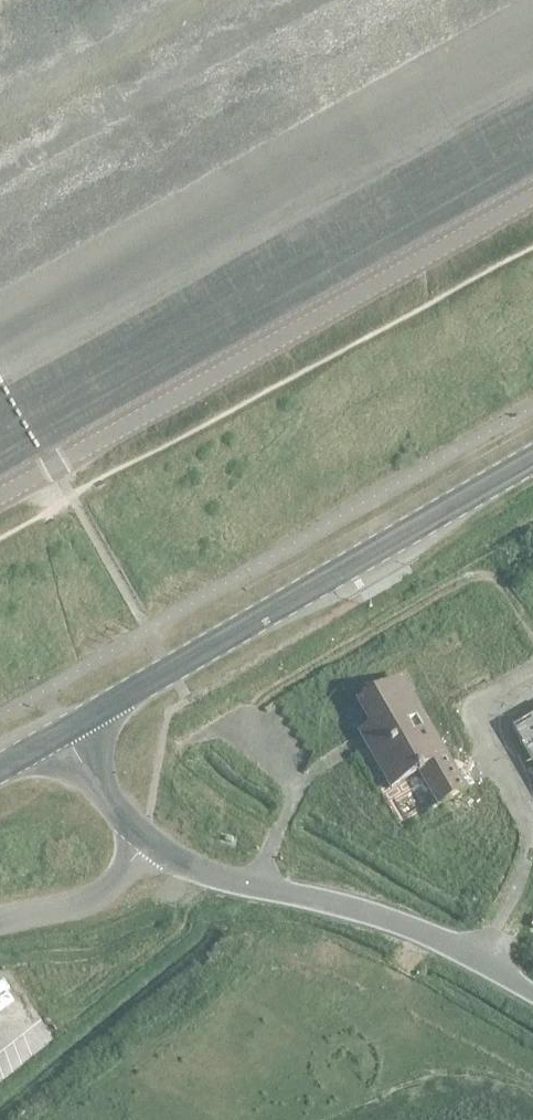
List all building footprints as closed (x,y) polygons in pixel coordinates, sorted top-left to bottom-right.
[(514,733),(532,765),(532,722),(514,733)]
